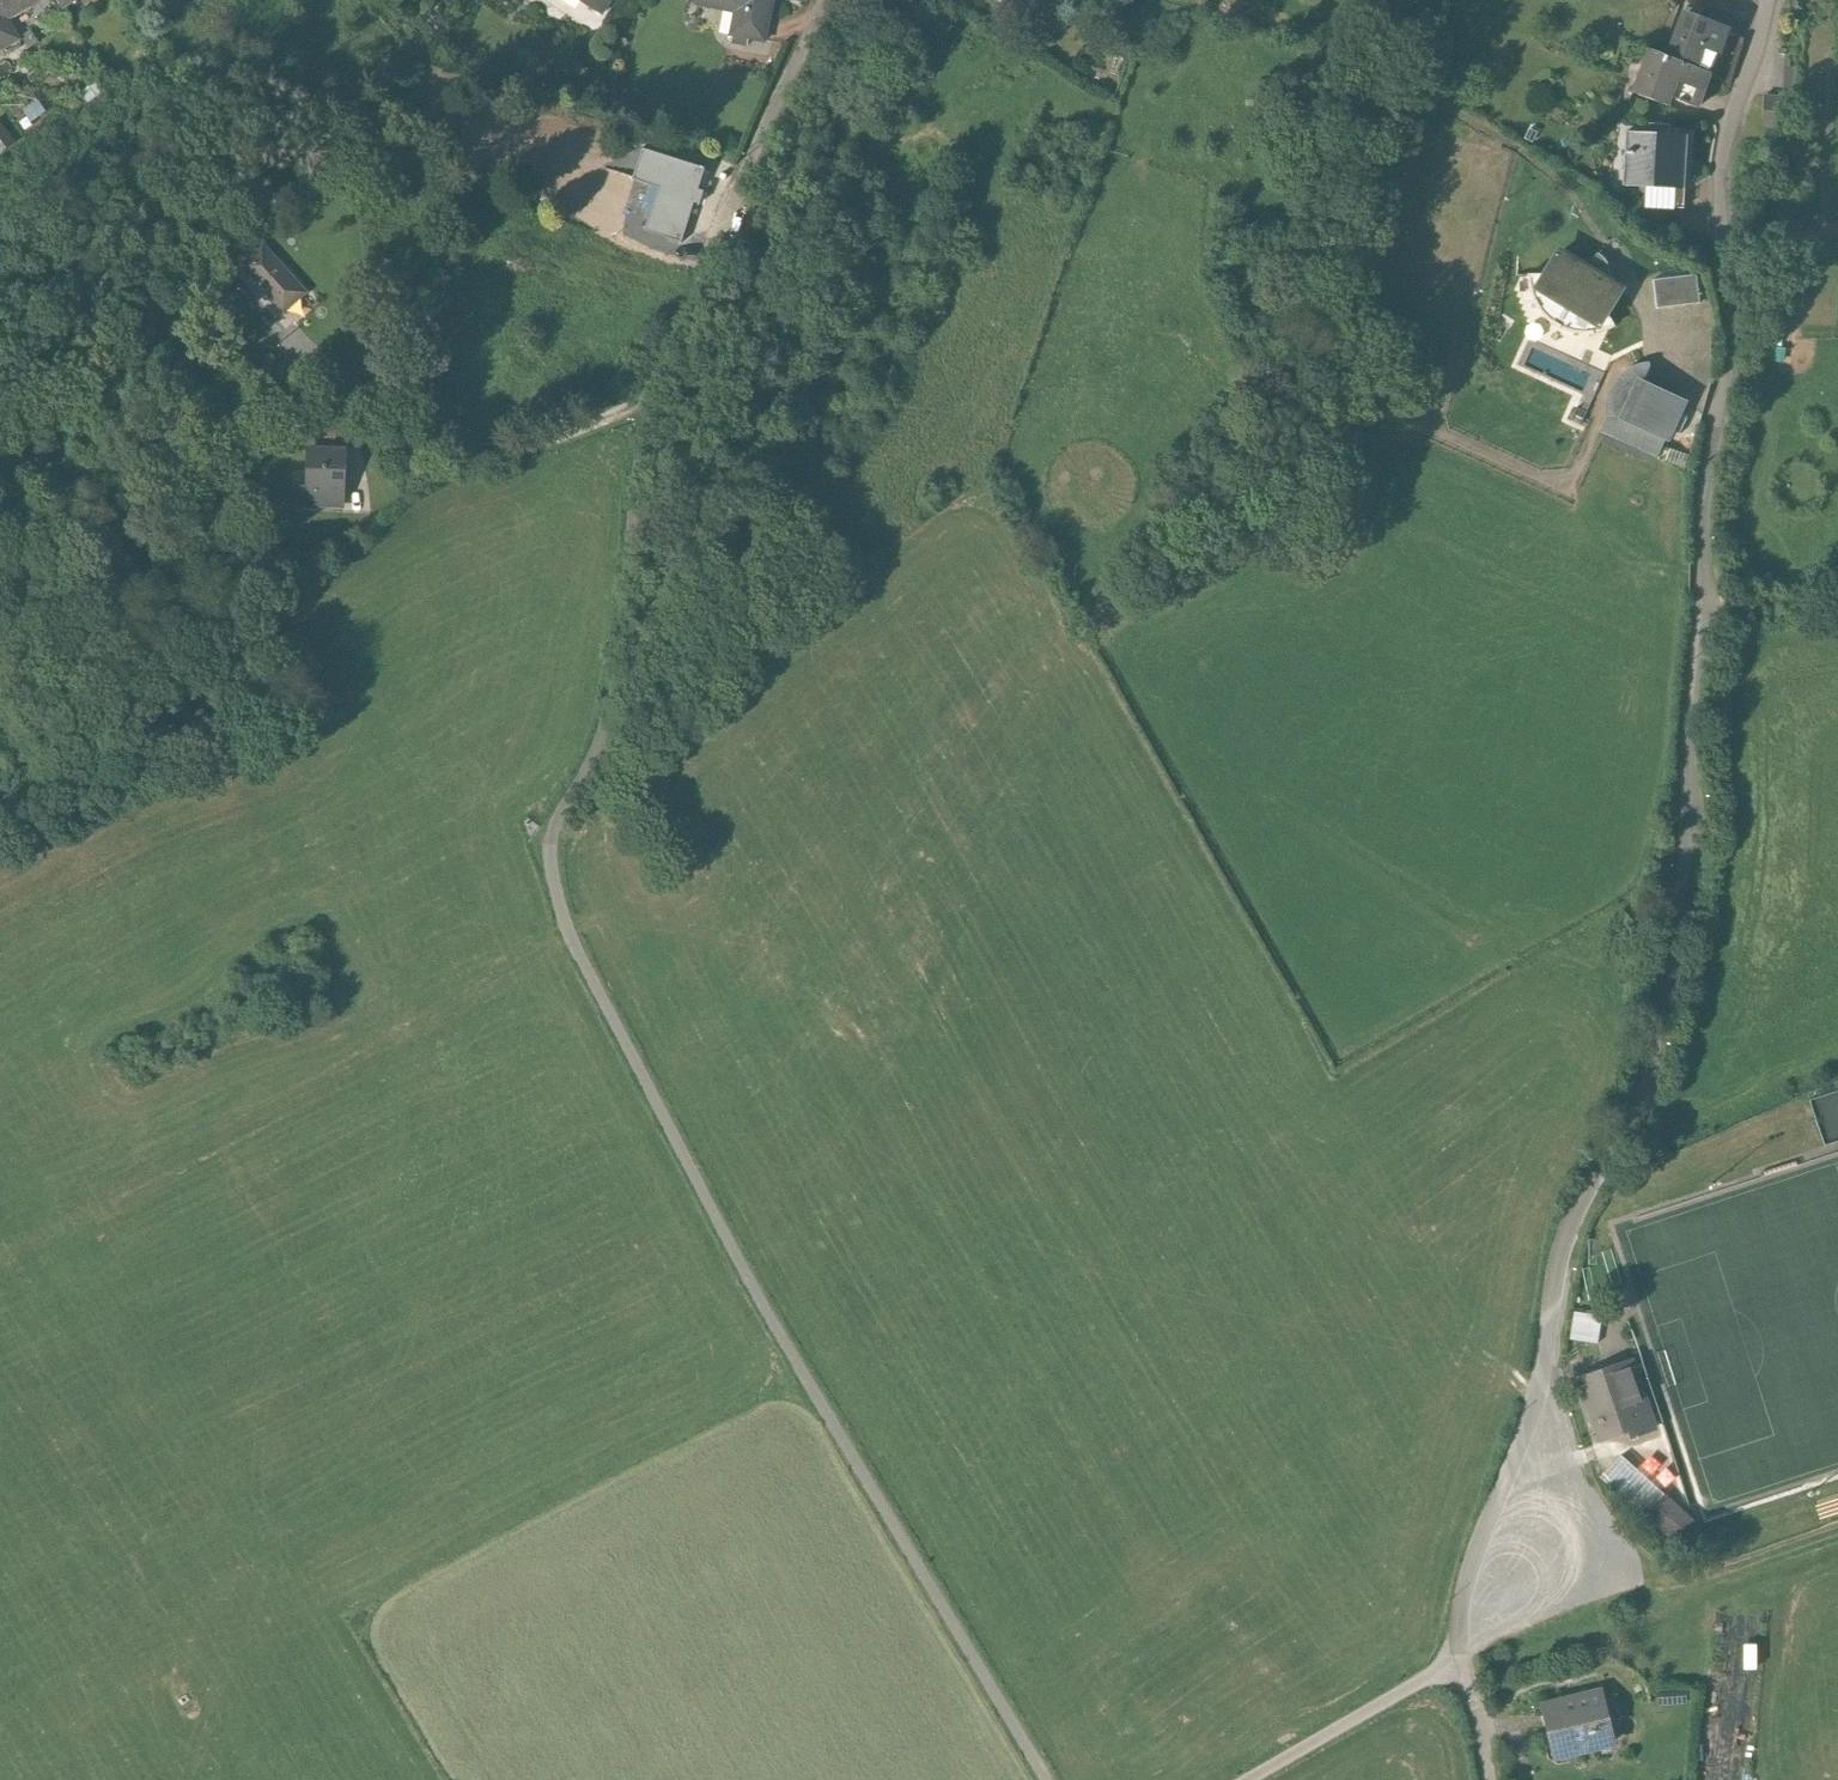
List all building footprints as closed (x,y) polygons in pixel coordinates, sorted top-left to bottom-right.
[(34,0),(0,0),(0,47),(18,36),(6,16),(34,0)] [(599,14),(607,0),(577,0),(599,14)] [(738,7),(733,31),(766,38),(774,0),(708,0),(738,7)] [(1681,5),(1662,54),(1711,72),(1729,23),(1681,5)] [(1698,106),(1711,72),(1662,54),(1652,50),(1636,93),(1671,107),(1675,97),(1698,106)] [(1767,95),(1763,126),(1788,129),(1791,97),(1767,95)] [(1685,137),(1626,136),(1625,189),(1646,189),(1684,190),(1685,137)] [(711,162),(644,139),(631,176),(658,185),(643,229),(673,239),(683,242),(711,162)] [(1684,211),(1684,190),(1646,189),(1645,210),(1684,211)] [(589,201),(577,202),(577,211),(590,210),(589,201)] [(668,253),(673,239),(643,229),(620,221),(615,235),(668,253)] [(265,242),(242,263),(285,310),(308,290),(265,242)] [(1622,285),(1556,243),(1536,275),(1528,275),(1527,284),(1529,293),(1532,301),(1537,309),(1544,317),(1549,321),(1557,327),(1568,331),(1578,333),(1589,334),(1603,332),(1615,327),(1607,311),(1622,285)] [(1695,275),(1653,280),(1657,309),(1699,303),(1695,275)] [(1687,399),(1651,382),(1648,360),(1638,362),(1630,365),(1624,369),(1618,374),(1613,381),(1608,388),(1606,396),(1604,404),(1605,416),(1615,415),(1667,441),(1687,399)] [(345,445),(310,444),(309,485),(295,485),(295,502),(344,503),(345,445)] [(1566,1338),(1596,1340),(1598,1314),(1569,1312),(1566,1338)] [(1651,1427),(1631,1362),(1581,1377),(1601,1442),(1651,1427)] [(1699,1523),(1665,1495),(1646,1518),(1680,1546),(1699,1523)] [(1602,1689),(1534,1711),(1550,1762),(1618,1741),(1602,1689)]
